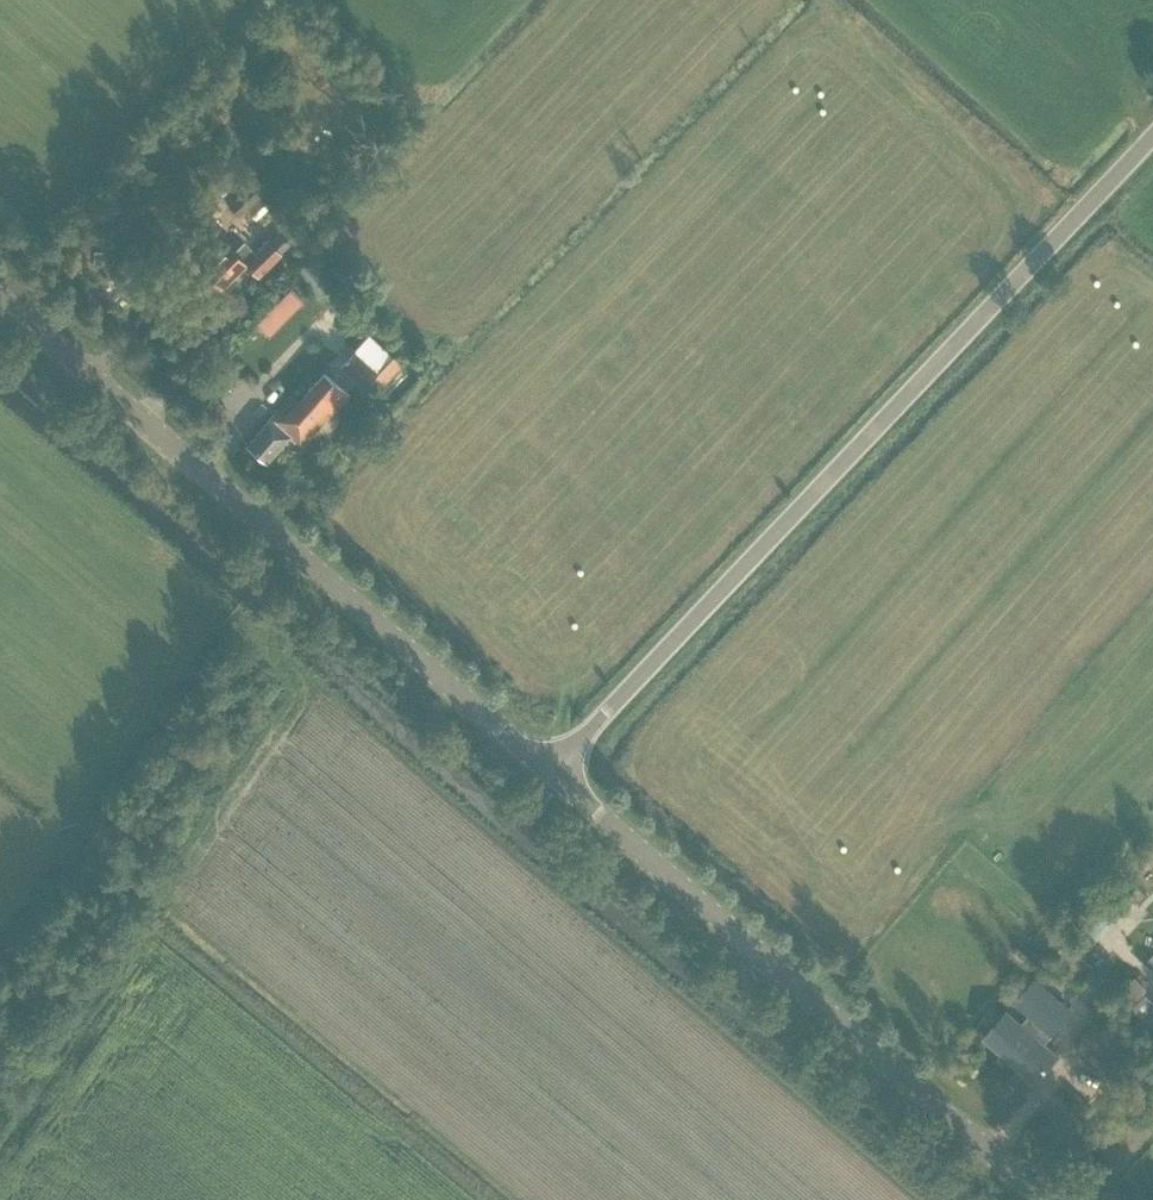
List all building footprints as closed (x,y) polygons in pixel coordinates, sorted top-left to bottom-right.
[(251,184),(228,204),(239,216),(262,195),(251,184)] [(221,288),(245,264),(258,277),(282,254),(280,251),(298,234),(286,222),(269,240),(255,253),(249,247),(240,256),(230,246),(204,270),(221,288)] [(303,274),(267,307),(281,323),(318,289),(303,274)] [(358,326),(340,306),(329,315),(348,336),(358,326)] [(368,335),(339,368),(364,389),(376,376),(383,382),(400,363),(368,335)] [(350,393),(323,369),(297,398),(290,392),(245,444),(266,462),(290,435),(303,446),(317,430),(316,428),(334,408),(335,410),(350,393)] [(1147,987),(1135,975),(1117,992),(1129,1005),(1147,987)] [(984,1035),(1035,1079),(1057,1054),(1043,1043),(1070,1012),(1033,980),(1013,1002),(1029,1016),(1022,1024),(1006,1010),(984,1035)] [(1108,1031),(1094,1019),(1074,1043),(1107,1072),(1131,1043),(1112,1026),(1108,1031)]
